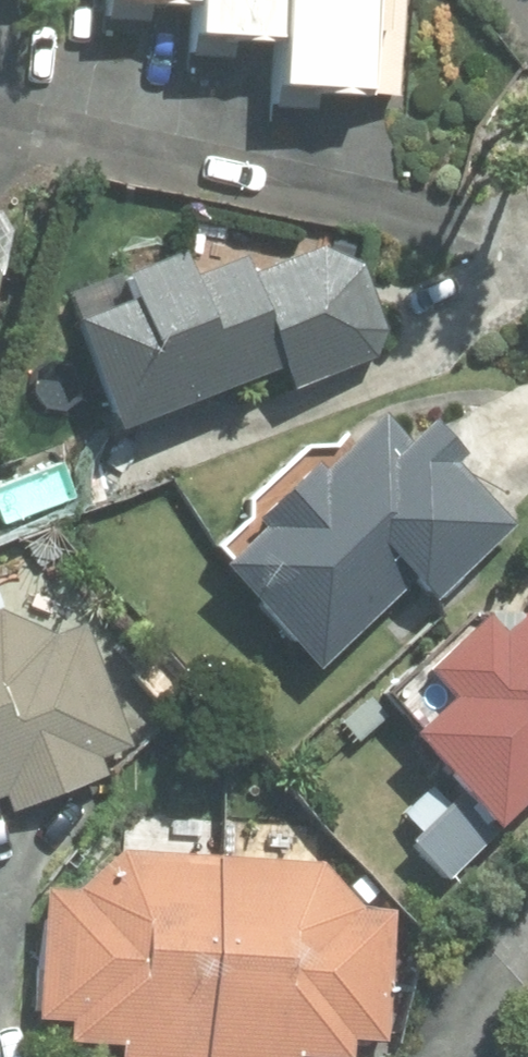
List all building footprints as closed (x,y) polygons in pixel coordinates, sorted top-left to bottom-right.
[(370,59),(368,80),(398,80),(402,0),(284,0),(284,7),(282,54),(370,59)] [(135,277),(77,297),(114,409),(284,351),(291,374),(375,344),(387,320),(364,251),(325,232),(248,258),(242,240),(187,259),(178,233),(126,251),(135,277)] [(226,545),(319,648),(415,560),(436,581),(511,513),(455,451),(467,440),(437,405),(408,432),(383,404),(325,458),(312,443),(257,494),(268,505),(226,545)] [(429,649),(455,675),(416,711),(503,803),(527,779),(527,596),(505,618),(485,595),(429,649)] [(5,783),(10,797),(103,762),(99,751),(128,738),(82,616),(56,626),(0,600),(0,785),(5,783)] [(69,1026),(122,1032),(120,1056),(200,1056),(217,845),(126,836),(78,878),(47,875),(37,1004),(71,1006),(69,1026)] [(200,1056),(299,1056),(300,1046),(352,1050),(353,1028),(383,1031),(395,903),(364,899),(324,853),(217,845),(200,1056)]
